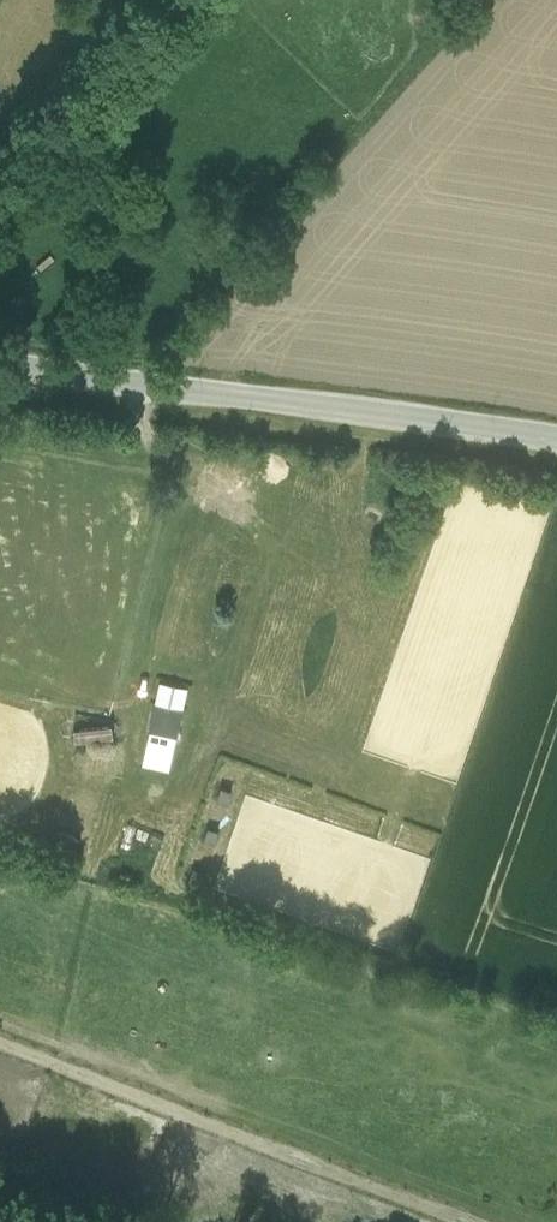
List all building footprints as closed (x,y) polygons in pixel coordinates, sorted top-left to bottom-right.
[(182,704),(185,688),(169,686),(167,702),(182,704)] [(180,716),(154,710),(150,728),(176,734),(180,716)]
